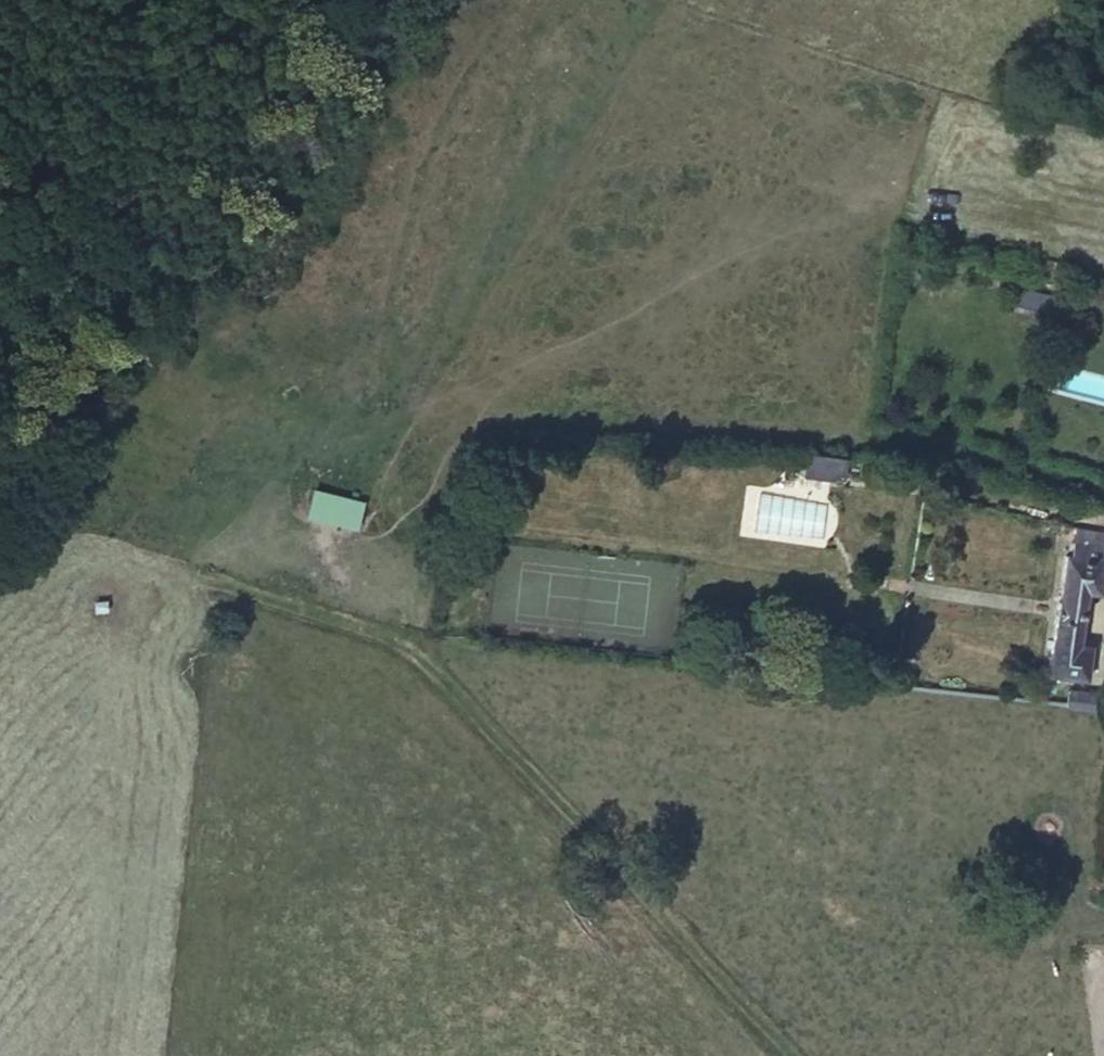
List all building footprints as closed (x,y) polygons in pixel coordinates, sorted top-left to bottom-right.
[(846,457),(805,453),(803,477),(833,480),(833,479),(843,479),(846,457)] [(1087,590),(1100,592),(1103,561),(1103,533),(1077,528),(1073,557),(1066,555),(1059,601),(1058,600),(1055,620),(1056,621),(1048,674),(1086,679),(1090,647),(1079,646),(1087,590)] [(1096,709),(1099,694),(1069,690),(1067,706),(1096,709)]
